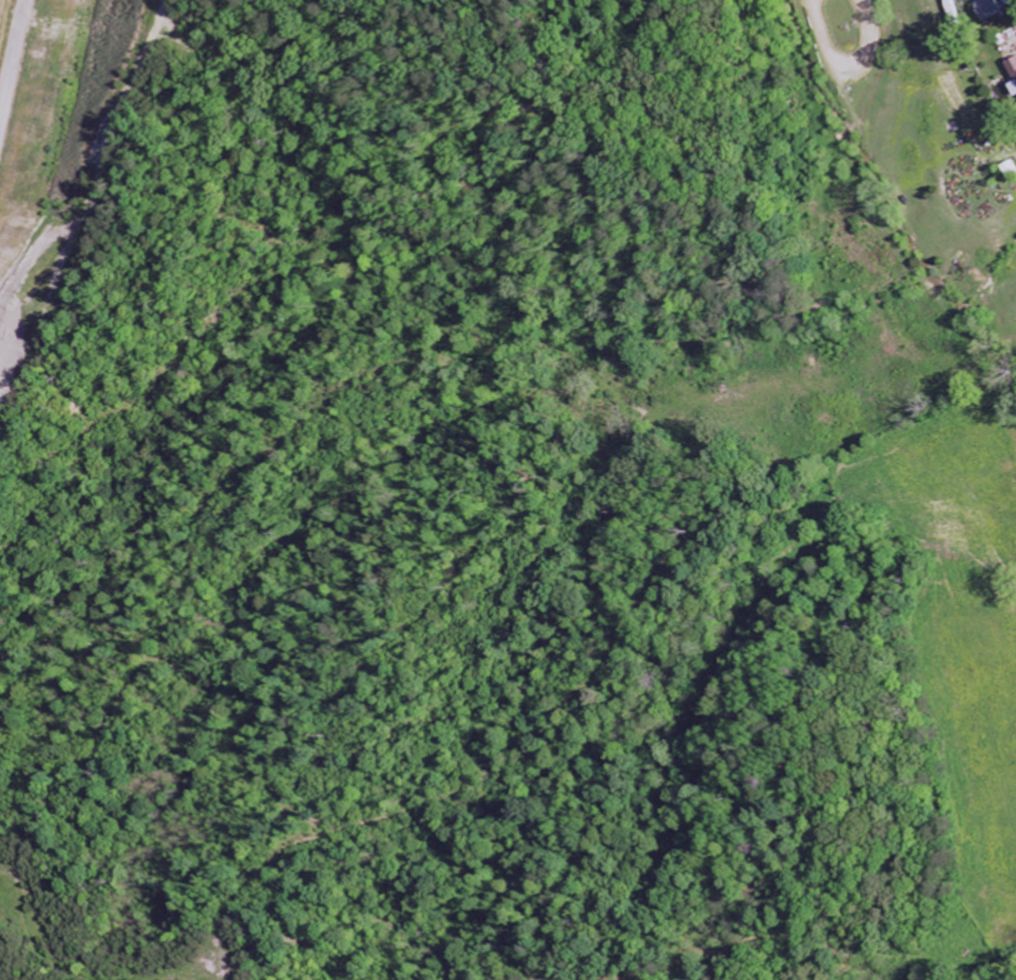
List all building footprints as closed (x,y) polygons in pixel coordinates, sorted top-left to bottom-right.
[(1003,0),(987,0),(979,3),(988,23),(1009,14),(1003,0)]
